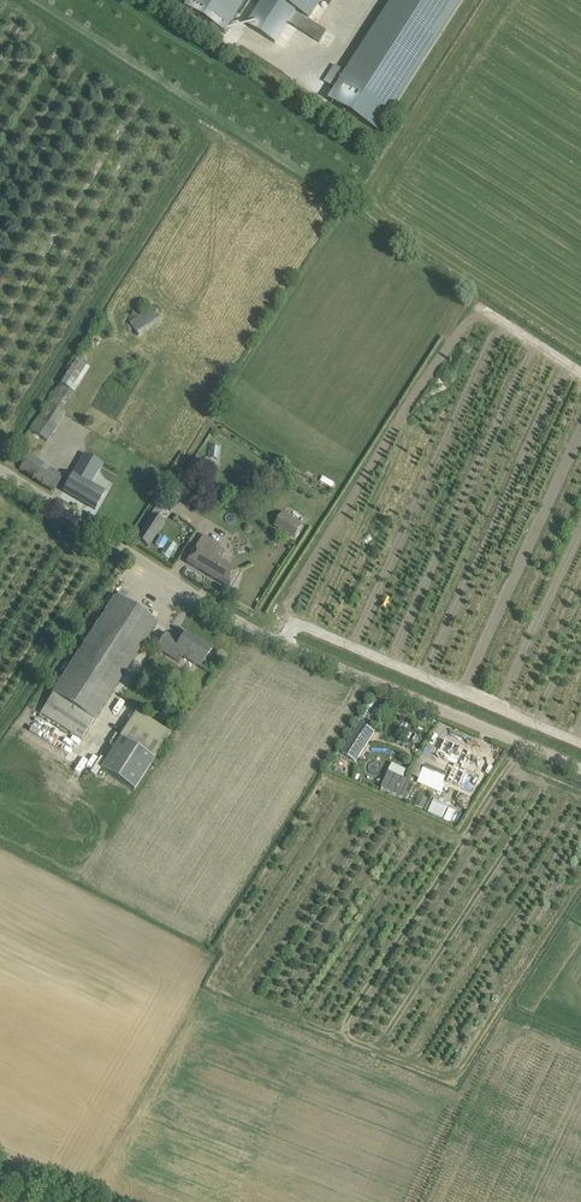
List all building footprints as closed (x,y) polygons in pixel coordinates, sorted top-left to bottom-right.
[(186,8),(226,34),(247,0),(191,0),(187,5),(186,8)] [(296,11),(305,17),(308,19),(320,0),(279,0),(296,11)] [(342,79),(351,85),(345,96),(355,102),(361,92),(391,111),(463,0),(393,0),(347,72),(342,79)] [(159,321),(156,317),(150,308),(129,323),(138,336),(159,321)] [(60,385),(56,392),(69,399),(71,395),(73,393),(60,385)] [(48,404),(31,431),(47,442),(65,414),(61,412),(48,404)] [(211,458),(220,458),(220,445),(211,445),(211,458)] [(54,491),(60,481),(63,476),(29,454),(19,469),(54,491)] [(95,509),(101,499),(105,492),(89,484),(101,464),(85,455),(64,491),(95,509)] [(295,538),(304,523),(283,511),(275,526),(295,538)] [(148,547),(164,522),(153,514),(136,539),(148,547)] [(163,548),(161,553),(171,558),(179,543),(160,534),(155,544),(163,548)] [(204,535),(187,563),(228,587),(237,572),(228,567),(229,566),(229,564),(224,561),(222,561),(220,563),(213,558),(221,545),(204,535)] [(81,739),(150,632),(157,622),(116,596),(40,713),(81,739)] [(200,667),(205,659),(212,648),(200,641),(199,643),(185,634),(180,642),(166,633),(157,648),(179,662),(183,656),(200,667)] [(121,738),(100,768),(134,790),(155,759),(155,758),(170,733),(136,711),(120,737),(121,738)] [(375,732),(361,723),(342,753),(356,762),(375,732)] [(438,747),(434,754),(437,755),(436,757),(454,765),(446,782),(457,787),(457,788),(471,794),(480,774),(466,768),(465,769),(462,768),(469,751),(461,747),(461,746),(453,742),(453,743),(444,739),(440,748),(438,747)] [(389,771),(381,788),(407,800),(415,784),(404,778),(389,771)] [(429,812),(444,819),(450,805),(435,798),(429,812)]
